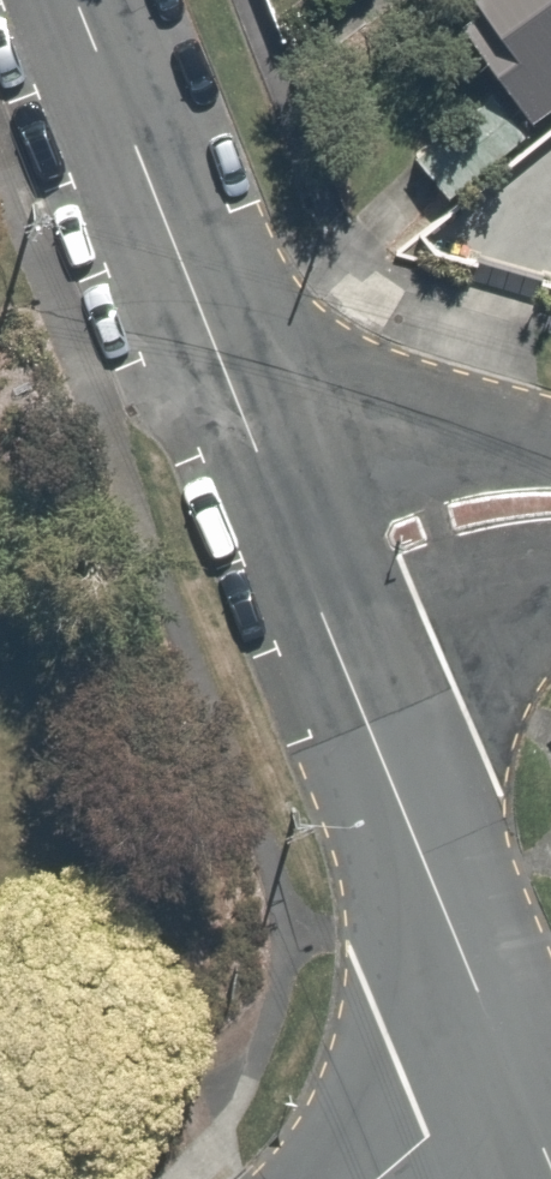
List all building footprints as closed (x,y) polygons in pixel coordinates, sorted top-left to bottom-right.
[(524,117),(550,99),(550,0),(472,0),(482,16),(464,28),(524,117)] [(522,132),(486,90),(412,153),(448,195),(522,132)]
